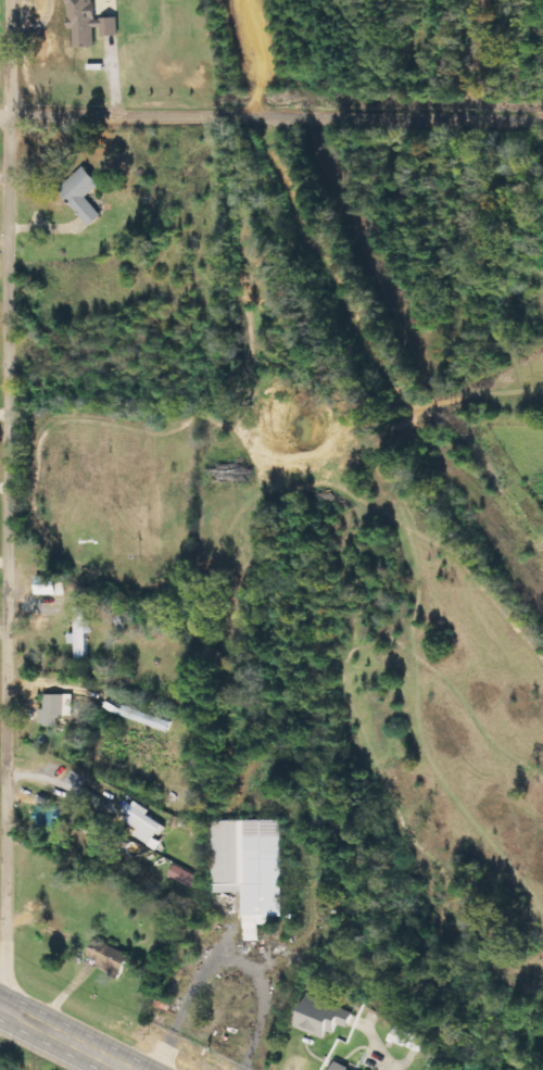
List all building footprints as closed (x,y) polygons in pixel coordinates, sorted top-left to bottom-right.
[(95,47),(94,28),(101,28),(102,36),(119,35),(118,17),(96,18),(95,0),(67,0),(68,29),(73,29),(74,48),(95,47)] [(57,190),(91,226),(103,215),(86,197),(101,184),(84,166),(57,190)] [(37,595),(57,595),(57,577),(37,577),(37,595)] [(87,659),(86,633),(91,633),(91,620),(86,620),(85,608),(75,608),(75,634),(69,634),(69,644),(76,643),(76,659),(87,659)] [(44,694),(44,709),(39,709),(39,726),(58,725),(58,716),(73,716),(73,694),(44,694)] [(170,730),(172,720),(123,708),(121,718),(170,730)] [(134,837),(158,850),(163,843),(158,840),(166,826),(147,816),(151,810),(134,801),(123,821),(138,829),(134,837)] [(55,835),(56,806),(37,806),(36,835),(55,835)] [(282,820),(211,821),(213,893),(244,892),(245,942),(259,941),(259,925),(270,925),(269,917),(284,917),(282,820)] [(203,880),(175,865),(169,876),(197,891),(203,880)] [(121,975),(130,954),(96,940),(87,961),(121,975)] [(353,1013),(307,995),(294,1027),(324,1039),(327,1031),(334,1034),(337,1024),(348,1028),(353,1013)] [(403,1046),(408,1033),(393,1026),(388,1040),(403,1046)] [(405,1047),(419,1053),(425,1037),(412,1032),(405,1047)]
